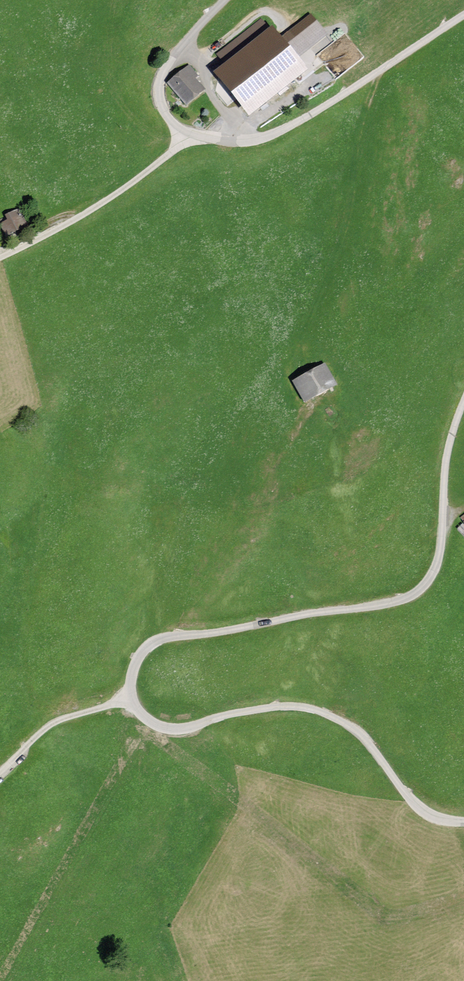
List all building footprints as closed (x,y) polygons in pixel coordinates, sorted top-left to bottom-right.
[(263,20),(218,55),(226,64),(217,71),(250,112),(306,68),(296,56),(324,34),(310,15),(279,40),(263,20)] [(197,75),(189,65),(168,83),(186,103),(203,89),(194,78),(197,75)] [(27,224),(18,209),(6,215),(8,220),(1,224),(7,235),(20,228),(27,224)] [(296,384),(306,405),(335,390),(325,370),(296,384)] [(168,510),(155,512),(157,527),(170,525),(168,510)]
